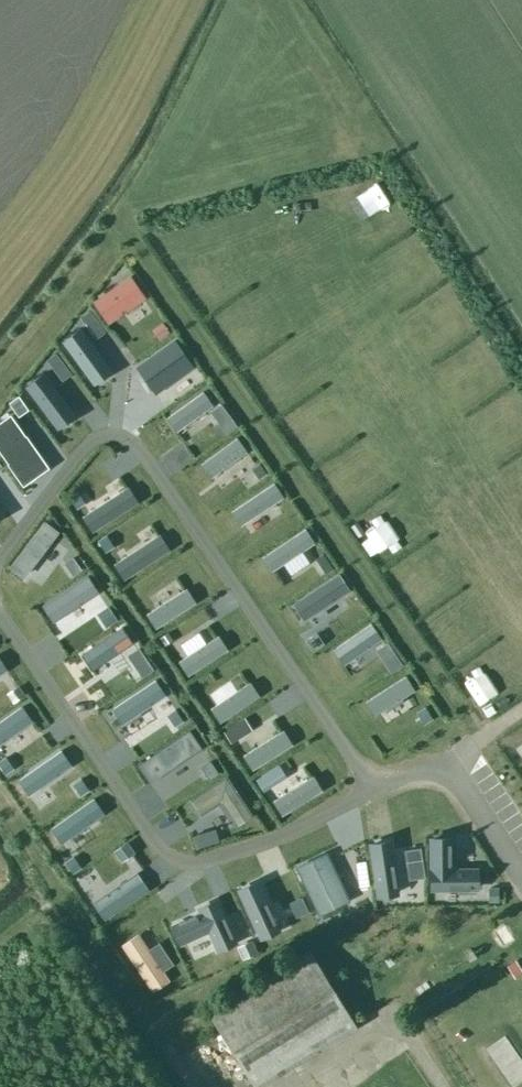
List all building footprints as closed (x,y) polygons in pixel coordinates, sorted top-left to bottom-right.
[(130,278),(93,304),(107,325),(145,300),(130,278)] [(62,343),(94,388),(114,374),(81,329),(62,343)] [(174,341),(135,369),(156,397),(195,369),(174,341)] [(43,374),(25,388),(58,434),(77,420),(43,374)] [(165,409),(177,427),(212,404),(201,387),(165,409)] [(0,426),(0,456),(14,477),(40,459),(12,418),(0,426)] [(199,454),(211,472),(247,449),(235,431),(199,454)] [(231,507),(241,522),(284,494),(274,479),(231,507)] [(129,481),(81,512),(92,528),(140,497),(129,481)] [(6,563),(24,576),(59,529),(41,516),(6,563)] [(261,550),(272,568),(314,541),(303,523),(261,550)] [(159,530),(113,559),(124,577),(170,547),(159,530)] [(292,599),(301,613),(346,584),(337,570),(292,599)] [(42,599),(53,615),(97,587),(87,571),(42,599)] [(186,584),(147,609),(156,623),(195,599),(186,584)] [(328,641),(341,662),(382,636),(368,615),(328,641)] [(83,651),(93,666),(133,640),(124,625),(83,651)] [(220,630),(181,655),(190,670),(230,644),(220,630)] [(366,696),(375,711),(413,687),(403,672),(366,696)] [(114,704),(124,720),(167,693),(156,676),(114,704)] [(211,703),(221,717),(259,693),(250,679),(211,703)] [(33,717),(21,700),(0,714),(0,738),(33,717)] [(243,752),(252,766),(290,741),(281,727),(243,752)] [(139,763),(152,783),(204,750),(190,730),(139,763)] [(17,774),(27,790),(72,762),(61,746),(17,774)] [(274,794),(284,810),(322,785),(312,770),(274,794)] [(235,824),(253,813),(227,773),(210,785),(235,824)] [(49,821),(61,840),(104,812),(92,793),(49,821)] [(452,862),(452,833),(426,834),(427,888),(478,889),(479,862),(452,862)] [(369,837),(376,894),(398,891),(390,834),(369,837)] [(325,848),(297,861),(319,909),(347,896),(325,848)] [(138,868),(95,896),(104,911),(148,883),(138,868)] [(256,874),(237,883),(260,934),(279,926),(256,874)] [(180,939),(208,927),(217,945),(238,935),(219,894),(197,904),(201,911),(173,924),(180,939)] [(139,928),(121,939),(153,989),(171,977),(139,928)] [(356,1024),(310,949),(208,1011),(254,1086),(356,1024)] [(513,976),(521,971),(521,969),(515,958),(505,963),(513,976)]
